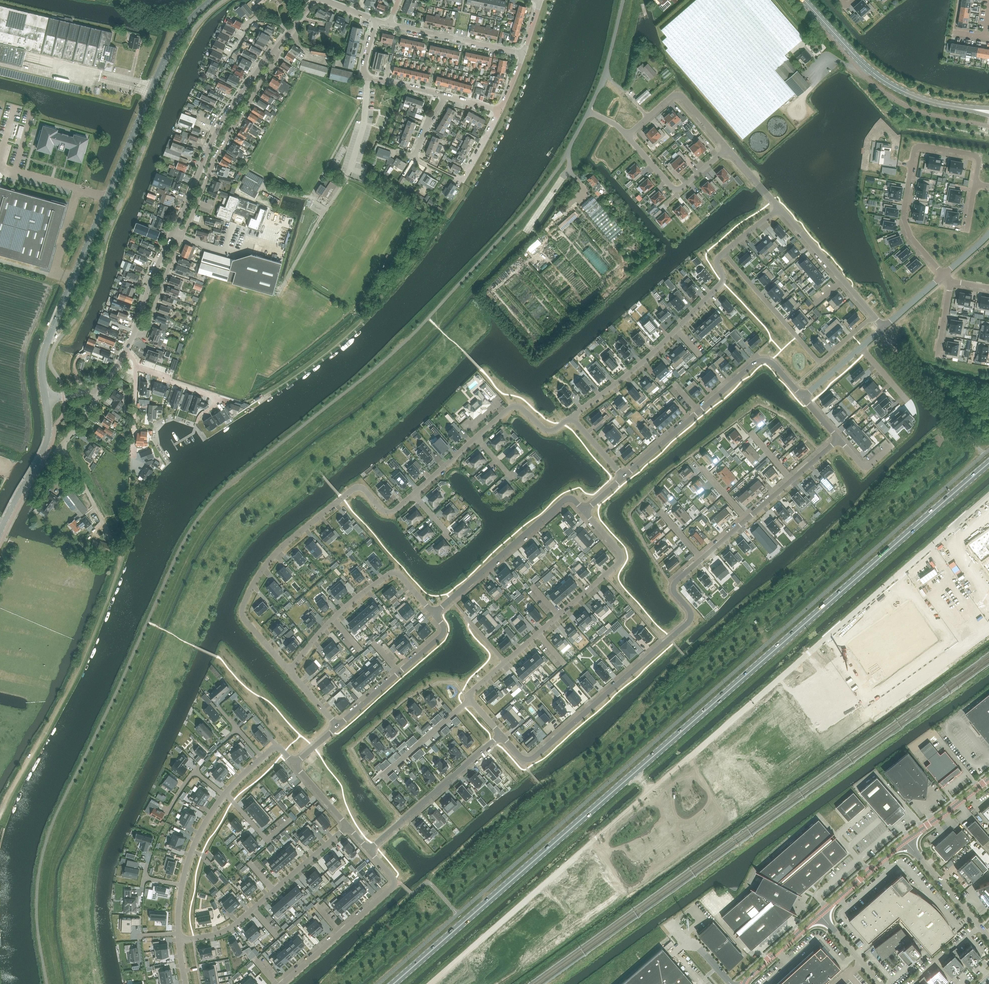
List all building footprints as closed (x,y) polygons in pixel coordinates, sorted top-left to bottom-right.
[(386,6),(381,4),(383,1),(380,0),(379,0),(377,4),(378,4),(376,9),(380,11),(380,12),(380,13),(381,13),(383,13),(383,12),(384,12),(386,6)] [(671,3),(670,1),(669,0),(658,0),(662,5),(660,7),(663,10),(671,3)] [(787,59),(784,56),(804,39),(770,0),(696,0),(661,30),(667,37),(662,41),(668,48),(665,50),(743,140),(779,109),(797,94),(786,81),(776,69),(787,59)] [(858,4),(867,14),(871,10),(872,12),(875,9),(869,3),(867,5),(863,0),(861,0),(859,2),(860,3),(858,4)] [(418,8),(419,6),(406,1),(404,6),(414,10),(415,7),(418,8)] [(501,1),(498,13),(500,14),(501,11),(505,12),(506,8),(505,8),(506,2),(501,1)] [(519,5),(513,3),(509,2),(508,8),(512,9),(515,10),(518,11),(525,13),(526,7),(519,5)] [(240,6),(235,10),(241,18),(246,14),(248,17),(253,13),(247,6),(245,4),(241,7),(240,6)] [(867,14),(858,4),(854,8),(858,13),(856,15),(861,21),(864,19),(863,17),(867,14)] [(22,67),(23,61),(25,51),(26,49),(55,56),(59,57),(76,61),(79,62),(104,68),(106,60),(113,62),(115,54),(115,52),(117,48),(109,46),(112,33),(73,23),(72,23),(73,19),(65,17),(65,19),(58,17),(57,20),(0,6),(0,62),(22,67)] [(411,16),(414,10),(404,6),(402,11),(408,14),(408,15),(411,16)] [(326,12),(319,8),(316,14),(323,18),(327,20),(332,22),(335,14),(330,12),(330,13),(327,11),(326,12)] [(515,10),(512,9),(511,12),(515,13),(517,13),(516,17),(523,19),(525,13),(518,11),(515,10)] [(516,17),(509,15),(508,18),(510,19),(510,18),(515,20),(514,22),(521,24),(523,19),(516,17)] [(343,18),(338,16),(334,26),(338,27),(337,29),(341,31),(341,29),(346,31),(348,25),(344,23),(345,19),(343,18)] [(235,22),(228,19),(226,23),(228,23),(233,26),(240,30),(243,23),(236,19),(235,22)] [(329,33),(330,28),(331,28),(331,22),(327,21),(325,28),(319,27),(319,28),(309,26),(308,32),(310,32),(309,39),(314,40),(315,34),(318,34),(319,32),(324,33),(324,36),(328,37),(329,33)] [(493,29),(491,38),(497,39),(501,22),(498,21),(497,24),(498,24),(497,30),(493,29)] [(521,24),(514,22),(512,22),(509,21),(508,23),(511,24),(510,28),(520,30),(521,24)] [(478,23),(476,22),(475,25),(472,24),(470,33),(476,34),(478,23)] [(232,37),(235,30),(226,25),(222,32),(232,37)] [(272,30),(273,28),(267,25),(265,29),(260,27),(259,29),(272,36),(274,31),(272,30)] [(363,28),(353,26),(343,66),(353,68),(357,55),(360,41),(363,28)] [(520,30),(510,28),(507,27),(506,29),(510,30),(509,31),(512,31),(511,34),(518,36),(520,30)] [(518,36),(511,34),(501,31),(500,36),(503,37),(504,35),(511,37),(510,40),(517,42),(518,36)] [(259,35),(269,40),(271,36),(261,32),(259,35)] [(226,45),(230,37),(220,33),(217,40),(220,41),(226,45)] [(385,51),(385,52),(387,52),(388,46),(389,44),(392,44),(392,42),(396,43),(397,37),(394,36),(394,35),(388,34),(386,46),(385,51)] [(141,43),(143,37),(137,35),(137,38),(131,36),(129,47),(137,49),(138,42),(141,43)] [(267,44),(269,40),(259,35),(258,39),(267,44)] [(263,49),(265,44),(254,39),(253,42),(255,44),(255,45),(263,49)] [(222,53),(226,46),(216,41),(212,48),(222,53)] [(262,50),(244,41),(240,48),(244,50),(246,50),(247,47),(250,48),(249,50),(260,55),(262,50)] [(948,43),(946,52),(950,52),(950,54),(955,55),(957,44),(952,43),(952,44),(948,43)] [(300,57),(302,59),(305,54),(301,52),(302,51),(301,50),(294,45),(290,51),(300,57)] [(331,57),(332,51),(329,51),(329,50),(312,47),(311,53),(328,56),(331,57)] [(410,54),(411,50),(411,48),(409,47),(409,49),(408,53),(407,55),(404,54),(403,56),(409,57),(410,54)] [(219,62),(223,55),(213,50),(209,58),(219,62)] [(257,57),(246,50),(244,50),(242,54),(248,57),(248,58),(255,61),(257,57)] [(803,60),(806,63),(812,57),(805,50),(801,53),(799,51),(794,55),(798,60),(800,58),(803,60)] [(293,65),(297,67),(302,60),(302,59),(300,57),(290,51),(285,59),(288,61),(289,59),(293,62),(292,65),(293,65)] [(383,71),(387,54),(376,51),(372,69),(383,71)] [(463,53),(462,59),(464,59),(463,62),(467,63),(466,66),(466,67),(464,66),(463,70),(468,71),(469,66),(470,63),(470,60),(472,53),(469,53),(470,52),(467,51),(466,52),(465,52),(465,54),(463,53)] [(484,56),(482,63),(488,64),(487,66),(488,66),(490,67),(492,57),(490,57),(487,56),(487,55),(484,54),(484,56)] [(248,70),(252,63),(243,58),(239,65),(248,70)] [(493,58),(493,60),(499,62),(499,65),(506,67),(507,61),(500,59),(494,58),(493,58)] [(787,59),(776,69),(786,81),(797,70),(789,61),(790,60),(789,58),(787,59)] [(209,64),(208,67),(209,67),(216,71),(220,63),(213,60),(210,65),(209,64)] [(328,67),(302,60),(297,67),(301,70),(326,77),(328,67)] [(400,68),(401,66),(402,62),(399,61),(399,65),(398,67),(394,66),(392,66),(391,71),(393,71),(393,73),(399,75),(400,68)] [(297,67),(293,65),(292,67),(283,62),(280,67),(287,72),(287,73),(290,75),(292,71),(293,72),(294,70),(298,72),(299,69),(301,70),(297,67)] [(638,68),(642,72),(644,71),(651,79),(657,74),(648,64),(645,66),(643,63),(638,68)] [(493,64),(492,66),(498,68),(497,71),(504,73),(506,67),(499,65),(498,65),(493,64)] [(243,74),(244,74),(243,73),(244,72),(237,68),(238,67),(235,65),(232,69),(236,71),(234,74),(242,78),(242,77),(243,77),(244,75),(243,74)] [(216,71),(209,67),(206,74),(215,79),(217,77),(214,75),(216,71)] [(350,83),(353,72),(332,68),(330,78),(350,83)] [(664,79),(671,73),(666,68),(660,74),(664,79)] [(274,75),(280,79),(283,80),(286,75),(284,74),(284,72),(278,69),(274,75)] [(492,70),(492,72),(497,73),(496,77),(503,78),(504,73),(497,71),(492,70)] [(811,86),(797,70),(786,81),(797,94),(799,96),(811,86)] [(236,87),(238,83),(240,79),(230,74),(226,82),(236,87)] [(484,83),(496,87),(498,87),(499,84),(502,84),(503,78),(496,77),(493,76),(492,82),(489,81),(489,82),(484,81),(484,83)] [(283,80),(280,79),(279,81),(274,77),(269,85),(283,93),(285,90),(287,92),(291,85),(283,80)] [(216,88),(223,91),(229,94),(232,88),(219,81),(216,88)] [(484,83),(483,86),(486,86),(485,90),(488,91),(495,93),(496,87),(484,83)] [(276,98),(279,94),(268,87),(265,91),(271,95),(276,98)] [(476,88),(475,93),(481,95),(481,92),(487,94),(486,97),(493,99),(495,93),(488,91),(485,90),(476,88)] [(639,104),(651,94),(647,89),(635,99),(639,104)] [(214,91),(211,90),(209,94),(219,99),(219,98),(222,100),(224,97),(221,95),(221,94),(214,91)] [(273,98),(264,92),(261,97),(267,101),(271,104),(274,99),(273,98)] [(214,106),(217,100),(203,93),(200,99),(214,106)] [(410,105),(413,98),(407,96),(404,103),(410,105)] [(260,98),(257,103),(265,109),(269,104),(260,98)] [(416,107),(418,100),(413,98),(410,105),(408,111),(411,112),(413,105),(416,107)] [(211,112),(213,107),(195,99),(193,103),(211,112)] [(422,109),(424,102),(418,100),(416,107),(414,113),(413,116),(415,117),(416,114),(418,107),(422,109)] [(252,111),(252,112),(259,116),(258,116),(262,119),(266,114),(271,117),(272,114),(271,114),(268,112),(266,110),(264,113),(255,107),(254,109),(253,109),(252,110),(252,111)] [(456,120),(458,118),(454,116),(457,112),(450,108),(447,113),(453,117),(453,118),(456,120)] [(673,111),(672,110),(668,113),(669,114),(677,124),(682,121),(683,122),(685,120),(680,114),(678,116),(673,110),(673,111)] [(471,121),(475,114),(469,111),(465,118),(462,122),(464,123),(467,119),(470,121),(471,121)] [(182,113),(178,124),(192,130),(194,127),(197,118),(190,116),(184,114),(182,113)] [(248,117),(248,118),(255,122),(256,119),(260,122),(261,119),(251,113),(250,115),(249,115),(248,117)] [(451,121),(453,118),(453,117),(447,113),(443,119),(450,123),(453,125),(455,123),(451,121)] [(476,124),(480,117),(475,114),(471,121),(470,121),(468,125),(470,126),(472,122),(475,124),(476,124)] [(664,118),(669,124),(666,126),(668,128),(672,132),(674,130),(673,128),(677,124),(669,114),(664,118)] [(781,117),(778,116),(774,116),(771,118),(769,120),(767,123),(766,126),(767,130),(768,133),(771,135),(774,137),(777,137),(781,136),(784,134),(786,132),(787,128),(787,125),(786,122),(784,119),(781,117)] [(415,122),(416,119),(410,117),(409,119),(405,118),(404,120),(408,121),(407,125),(406,126),(414,129),(416,123),(415,122)] [(482,127),(486,120),(480,117),(476,124),(475,124),(473,128),(474,128),(475,129),(478,125),(482,127)] [(450,131),(451,129),(448,127),(450,123),(443,119),(440,124),(447,128),(447,129),(450,131)] [(245,123),(244,124),(256,132),(257,132),(258,133),(259,134),(260,134),(261,131),(258,129),(252,125),(253,124),(247,120),(245,121),(245,122),(245,123)] [(412,135),(414,129),(406,126),(407,125),(402,123),(401,126),(406,127),(404,131),(404,132),(412,135)] [(242,128),(241,129),(247,133),(248,131),(256,137),(258,133),(257,132),(256,132),(244,124),(243,126),(242,126),(241,127),(242,128)] [(445,132),(447,129),(447,128),(440,124),(437,129),(439,130),(437,133),(442,136),(444,134),(447,136),(448,134),(445,132)] [(39,141),(37,149),(50,153),(53,144),(59,146),(58,149),(58,148),(59,149),(62,150),(63,150),(64,147),(70,149),(68,158),(81,161),(83,153),(85,154),(88,143),(86,143),(87,139),(86,138),(87,137),(76,134),(75,135),(74,135),(74,137),(68,135),(67,134),(67,135),(63,133),(62,133),(56,132),(57,130),(56,130),(56,128),(45,125),(45,127),(43,126),(42,130),(40,130),(37,140),(39,141)] [(192,130),(192,132),(199,135),(200,135),(201,133),(201,132),(200,132),(201,129),(194,127),(192,130)] [(650,130),(650,131),(650,130),(650,131),(658,141),(665,135),(661,130),(659,132),(654,127),(653,127),(650,130)] [(409,140),(412,135),(404,132),(404,131),(400,129),(399,132),(404,133),(402,137),(402,138),(409,140)] [(255,138),(241,130),(238,135),(244,139),(246,137),(248,138),(253,141),(255,138)] [(197,142),(199,137),(183,131),(182,135),(187,137),(186,138),(197,142)] [(645,134),(650,140),(648,142),(652,147),(658,141),(650,131),(645,134)] [(688,131),(685,134),(691,140),(694,137),(688,131)] [(465,142),(472,145),(475,140),(476,137),(467,132),(466,135),(468,136),(465,142)] [(763,132),(760,132),(756,132),(753,133),(751,136),(749,138),(749,142),(749,145),(750,148),(753,150),(756,152),(759,152),(763,152),(766,150),(768,147),(769,144),(769,140),(768,137),(766,134),(763,132)] [(681,136),(678,133),(673,138),(675,141),(681,136)] [(180,142),(182,136),(176,134),(174,140),(180,142)] [(443,136),(442,136),(437,134),(436,137),(433,136),(431,142),(438,145),(438,146),(442,147),(443,145),(439,143),(440,139),(441,139),(443,136)] [(247,142),(237,135),(234,140),(241,144),(242,142),(249,146),(251,147),(252,145),(247,142)] [(407,146),(409,140),(402,138),(402,137),(398,135),(397,137),(401,139),(400,143),(403,145),(407,146)] [(700,136),(693,142),(701,152),(706,148),(701,143),(704,141),(700,136)] [(191,157),(193,152),(194,149),(185,146),(185,145),(170,139),(163,155),(187,163),(188,160),(180,157),(181,153),(191,157)] [(469,151),(472,145),(465,142),(459,139),(457,141),(461,143),(459,146),(469,151)] [(230,147),(242,155),(244,152),(239,149),(240,146),(233,142),(230,147)] [(436,149),(438,146),(438,145),(431,142),(428,147),(436,150),(436,151),(439,153),(440,151),(436,149)] [(689,146),(687,144),(685,147),(690,153),(692,151),(697,156),(701,152),(693,142),(689,146)] [(884,152),(884,150),(890,150),(890,145),(881,144),(880,151),(876,150),(875,152),(874,162),(883,163),(884,152)] [(466,156),(469,151),(459,146),(457,149),(454,147),(452,149),(459,153),(466,156)] [(227,152),(234,157),(236,158),(237,155),(244,159),(246,157),(242,155),(230,147),(229,149),(228,149),(227,151),(227,152)] [(434,155),(436,151),(436,150),(428,147),(426,153),(428,154),(426,157),(432,159),(433,157),(437,159),(438,156),(434,155)] [(389,164),(393,159),(390,157),(391,152),(379,148),(376,155),(388,160),(387,163),(387,162),(383,168),(386,170),(389,164)] [(678,155),(674,159),(683,168),(687,165),(683,159),(685,157),(679,151),(677,153),(678,155)] [(240,162),(237,159),(226,153),(223,158),(230,162),(231,160),(235,162),(239,164),(240,162)] [(463,162),(466,156),(459,153),(456,158),(454,157),(452,159),(461,164),(463,162)] [(460,167),(461,164),(452,159),(444,155),(443,158),(446,160),(451,163),(450,165),(452,166),(451,170),(458,173),(461,168),(460,167)] [(933,171),(935,158),(929,157),(928,164),(925,163),(924,169),(933,171)] [(386,170),(384,171),(390,174),(393,168),(395,165),(403,170),(407,164),(398,158),(396,160),(393,159),(389,164),(386,170)] [(941,159),(935,158),(933,171),(942,172),(943,166),(940,166),(941,159)] [(236,167),(233,165),(223,159),(220,163),(224,166),(224,165),(227,167),(228,165),(231,167),(234,169),(236,167)] [(674,159),(667,164),(671,169),(674,167),(678,172),(683,168),(674,159)] [(185,172),(188,164),(179,161),(176,168),(185,172)] [(955,175),(957,162),(951,161),(950,167),(947,167),(946,173),(955,175)] [(963,163),(957,162),(955,175),(963,176),(965,170),(961,169),(963,163)] [(636,165),(635,164),(630,168),(632,170),(628,173),(633,178),(635,180),(641,175),(639,172),(641,171),(639,168),(639,167),(637,164),(636,165)] [(227,177),(230,169),(218,165),(216,170),(218,170),(216,174),(223,176),(227,177)] [(420,175),(423,171),(414,166),(406,179),(413,183),(418,174),(420,175)] [(174,169),(171,168),(169,174),(173,175),(173,174),(177,176),(176,179),(182,181),(185,173),(175,169),(174,169)] [(731,176),(723,168),(723,169),(722,168),(719,171),(716,174),(718,176),(716,178),(721,184),(723,182),(724,182),(731,176)] [(241,182),(244,184),(241,190),(255,198),(258,192),(257,191),(264,179),(259,177),(248,170),(241,182)] [(179,189),(181,182),(156,173),(152,185),(157,187),(159,187),(168,191),(170,186),(172,187),(172,188),(178,191),(179,189)] [(434,188),(438,181),(427,175),(424,173),(420,179),(419,181),(423,184),(425,182),(434,188)] [(593,174),(587,179),(601,194),(606,189),(593,174)] [(741,185),(744,183),(737,175),(734,178),(741,185)] [(647,188),(649,190),(654,185),(648,178),(646,180),(644,177),(639,181),(641,184),(639,185),(644,191),(647,188)] [(329,199),(338,185),(327,179),(323,185),(321,184),(316,192),(321,195),(321,194),(329,199)] [(218,191),(219,189),(221,183),(214,180),(209,193),(212,195),(212,196),(216,198),(217,193),(220,195),(220,196),(222,197),(224,193),(218,191)] [(918,187),(917,187),(917,188),(918,188),(917,189),(928,191),(929,184),(929,181),(923,180),(923,183),(919,182),(918,187)] [(702,187),(701,188),(705,192),(707,191),(708,193),(710,194),(715,190),(717,187),(712,181),(709,183),(708,181),(705,184),(704,183),(701,186),(702,187)] [(888,191),(901,194),(901,192),(902,192),(903,188),(895,187),(896,184),(888,182),(887,186),(889,186),(888,191)] [(451,197),(457,187),(451,183),(448,188),(447,187),(443,193),(451,197)] [(949,186),(947,195),(960,197),(961,191),(954,190),(955,187),(949,186)] [(40,266),(40,267),(48,270),(55,247),(53,246),(59,227),(60,227),(67,204),(51,199),(51,201),(14,191),(14,189),(11,188),(11,190),(0,187),(0,254),(40,266)] [(171,192),(168,191),(159,187),(157,192),(163,194),(160,201),(171,205),(174,197),(170,195),(171,192)] [(927,198),(928,191),(917,189),(917,191),(916,192),(917,192),(916,196),(919,197),(919,200),(927,202),(927,198)] [(655,204),(658,201),(660,202),(665,198),(659,191),(657,193),(655,190),(649,196),(651,198),(650,198),(655,204)] [(900,199),(901,194),(888,191),(887,197),(885,197),(885,200),(893,201),(893,198),(900,199)] [(261,206),(224,192),(222,197),(226,198),(223,205),(220,204),(216,216),(231,222),(235,211),(238,212),(237,213),(238,214),(240,215),(241,214),(242,213),(257,219),(261,206)] [(696,206),(701,202),(700,200),(702,198),(698,193),(696,195),(694,193),(687,200),(691,204),(693,203),(696,206)] [(623,230),(592,195),(581,206),(612,240),(623,230)] [(960,197),(947,195),(946,204),(952,205),(952,202),(959,203),(960,197)] [(914,211),(924,213),(925,206),(926,202),(919,201),(919,205),(915,204),(914,208),(913,210),(914,210),(914,211)] [(164,218),(168,206),(162,204),(157,216),(164,218)] [(897,212),(898,209),(892,208),(892,205),(884,204),(883,207),(886,208),(885,214),(890,215),(890,216),(894,217),(894,216),(897,216),(898,212),(897,212)] [(681,205),(674,211),(681,220),(683,218),(688,213),(690,211),(685,205),(682,207),(681,205)] [(944,216),(957,219),(957,218),(958,213),(952,212),(952,209),(946,208),(944,216)] [(666,223),(671,219),(665,212),(663,213),(660,210),(654,215),(657,219),(661,224),(665,221),(666,223)] [(923,220),(924,213),(914,211),(913,212),(913,214),(912,218),(916,219),(916,222),(923,223),(924,220),(923,220)] [(573,213),(558,226),(562,230),(577,217),(573,213)] [(149,224),(148,227),(155,230),(157,227),(160,228),(163,219),(157,217),(154,216),(155,215),(152,214),(151,217),(154,219),(153,223),(152,225),(149,224)] [(956,225),(957,219),(944,216),(943,225),(949,227),(950,223),(956,225)] [(223,224),(224,221),(207,217),(206,223),(214,226),(215,223),(220,224),(223,224)] [(895,225),(895,223),(889,222),(890,219),(884,218),(883,221),(884,221),(883,228),(888,228),(888,229),(892,230),(892,229),(895,230),(895,226),(895,225)] [(137,223),(134,231),(157,239),(160,232),(155,230),(148,227),(147,227),(139,224),(137,223)] [(776,237),(780,241),(787,235),(778,225),(774,230),(778,235),(776,237)] [(209,232),(197,229),(195,235),(201,237),(201,239),(207,241),(207,238),(209,239),(211,233),(213,233),(213,232),(209,231),(209,232)] [(899,236),(897,237),(895,234),(888,237),(883,238),(886,245),(890,243),(891,247),(892,246),(892,247),(896,246),(896,245),(902,242),(901,238),(900,239),(899,236)] [(770,252),(778,245),(775,241),(772,243),(768,237),(762,243),(770,252)] [(148,247),(154,249),(156,245),(146,241),(143,240),(141,245),(147,248),(148,247)] [(184,249),(193,253),(196,246),(193,245),(192,246),(186,243),(184,249)] [(762,243),(756,248),(761,253),(758,255),(762,259),(770,252),(762,243)] [(139,249),(139,251),(142,253),(142,254),(149,257),(149,255),(150,255),(151,254),(152,252),(151,251),(151,250),(141,246),(139,249)] [(794,257),(799,252),(794,246),(788,252),(784,255),(791,263),(796,259),(794,257)] [(906,258),(912,253),(909,250),(908,250),(907,248),(902,252),(900,250),(894,256),(896,258),(898,256),(903,261),(903,260),(904,261),(907,259),(906,258)] [(190,260),(193,253),(184,249),(181,255),(188,258),(187,259),(190,260)] [(133,257),(135,253),(127,250),(126,254),(126,255),(125,258),(129,259),(130,256),(133,257)] [(233,260),(204,251),(203,254),(203,257),(198,272),(207,275),(227,280),(228,280),(233,281),(233,282),(273,293),(276,283),(282,264),(251,254),(233,260)] [(747,252),(739,260),(743,264),(749,260),(750,262),(755,257),(752,253),(749,255),(747,252)] [(136,257),(135,259),(139,260),(146,264),(146,263),(147,263),(148,261),(147,260),(148,259),(137,254),(136,257)] [(193,267),(194,263),(180,258),(178,263),(190,267),(190,266),(193,267)] [(799,264),(803,268),(810,262),(807,258),(799,264)] [(921,264),(918,261),(916,259),(912,263),(909,261),(905,265),(907,268),(908,267),(912,272),(921,264)] [(133,264),(131,263),(126,261),(123,269),(128,271),(130,269),(134,270),(141,273),(143,268),(133,264)] [(810,262),(803,268),(807,272),(814,266),(810,262)] [(188,276),(189,274),(190,270),(187,269),(177,265),(175,272),(188,276)] [(814,266),(807,272),(810,276),(817,270),(814,266)] [(762,272),(764,274),(759,279),(764,285),(770,279),(774,276),(767,268),(762,272)] [(700,277),(697,279),(700,282),(703,280),(705,282),(711,277),(704,269),(698,274),(700,277)] [(125,270),(123,276),(126,277),(126,278),(137,282),(140,276),(131,273),(129,272),(125,270)] [(817,270),(810,276),(814,280),(821,274),(817,270)] [(819,283),(825,278),(821,274),(814,280),(817,285),(819,283)] [(174,288),(180,291),(181,288),(183,281),(181,280),(171,277),(169,283),(175,286),(174,288)] [(695,285),(688,278),(684,281),(687,283),(682,288),(685,291),(684,291),(687,295),(687,294),(690,297),(696,292),(692,288),(695,285)] [(132,296),(135,288),(131,287),(132,284),(123,281),(121,287),(124,289),(123,292),(132,296)] [(675,286),(671,281),(667,284),(672,290),(675,286)] [(771,296),(782,288),(778,283),(776,281),(771,285),(773,287),(768,292),(771,296)] [(180,291),(174,288),(170,287),(168,286),(165,293),(172,295),(171,298),(174,299),(176,300),(177,297),(180,291)] [(771,296),(775,301),(781,296),(783,299),(789,293),(787,291),(785,292),(782,288),(771,296)] [(670,301),(668,304),(670,307),(673,304),(678,310),(685,305),(680,299),(683,296),(677,291),(674,293),(676,296),(670,301)] [(114,296),(113,298),(117,300),(118,298),(132,303),(134,298),(118,292),(116,296),(114,296)] [(831,299),(828,302),(835,310),(840,306),(838,304),(843,299),(838,293),(831,299)] [(964,306),(966,294),(966,293),(966,294),(960,293),(959,299),(956,299),(955,305),(964,306)] [(967,294),(966,294),(964,306),(973,308),(974,302),(971,301),(972,294),(968,293),(968,294),(967,294)] [(174,299),(171,298),(167,296),(164,295),(162,302),(168,304),(168,307),(170,308),(173,309),(174,306),(172,305),(174,299)] [(986,310),(988,297),(987,297),(986,297),(986,296),(982,296),(981,303),(978,303),(977,309),(986,310)] [(788,300),(782,305),(787,311),(793,307),(795,309),(801,304),(798,301),(797,303),(792,297),(788,300)] [(129,311),(131,305),(113,298),(111,304),(112,304),(111,307),(117,309),(120,310),(121,311),(122,308),(129,311)] [(659,313),(656,315),(662,322),(671,314),(667,309),(670,307),(663,299),(659,303),(662,310),(659,313)] [(721,304),(726,309),(724,312),(729,318),(732,315),(730,314),(735,310),(726,300),(721,304)] [(170,308),(168,307),(164,306),(161,305),(159,311),(161,312),(165,314),(164,316),(170,319),(171,316),(168,315),(170,308)] [(796,324),(805,315),(802,311),(800,309),(795,313),(797,315),(792,320),(796,324)] [(109,317),(109,318),(111,318),(110,320),(116,322),(117,320),(119,321),(120,318),(125,320),(126,318),(127,318),(129,314),(120,311),(119,312),(119,314),(117,313),(112,311),(109,317)] [(711,315),(718,323),(722,319),(716,312),(711,315)] [(847,320),(845,318),(843,320),(847,325),(849,323),(851,325),(859,318),(855,313),(847,320)] [(95,329),(105,334),(109,335),(109,334),(117,337),(119,332),(108,327),(108,325),(108,326),(110,320),(111,318),(109,318),(105,316),(101,315),(101,314),(98,321),(98,323),(97,323),(95,329)] [(158,314),(155,321),(158,322),(162,323),(161,326),(166,328),(168,325),(170,319),(164,316),(160,315),(158,314)] [(644,329),(646,331),(647,331),(650,334),(658,327),(653,321),(655,319),(651,314),(648,316),(650,317),(641,325),(645,328),(644,329)] [(707,319),(714,326),(718,323),(711,315),(707,319)] [(796,324),(800,329),(805,324),(807,326),(813,321),(811,318),(809,320),(805,315),(796,324)] [(837,335),(843,330),(838,325),(840,323),(837,318),(829,325),(837,335)] [(952,320),(951,326),(964,329),(965,322),(967,323),(967,319),(959,318),(959,321),(952,320)] [(703,323),(709,330),(714,326),(707,319),(703,323)] [(981,331),(988,332),(988,325),(988,322),(982,320),(981,324),(982,324),(981,331)] [(699,326),(705,333),(709,330),(703,323),(699,326)] [(822,329),(819,331),(824,337),(827,335),(831,340),(837,335),(829,325),(823,330),(822,329)] [(153,327),(151,332),(161,335),(165,337),(165,336),(166,333),(165,332),(166,331),(166,330),(166,328),(161,326),(160,329),(153,327)] [(696,331),(693,334),(700,341),(703,338),(702,337),(705,333),(699,326),(695,330),(696,331)] [(964,329),(951,326),(950,331),(957,332),(956,336),(962,337),(964,329)] [(734,329),(729,334),(737,342),(741,338),(734,329)] [(646,337),(641,331),(638,333),(632,338),(640,347),(644,343),(643,343),(645,341),(643,339),(646,337)] [(981,331),(980,337),(979,337),(978,341),(986,342),(986,339),(988,339),(988,332),(981,331)] [(151,332),(149,338),(156,340),(155,344),(158,344),(161,346),(162,343),(163,344),(165,338),(165,337),(161,336),(161,335),(151,332)] [(114,346),(116,341),(99,335),(97,341),(102,343),(103,342),(114,346)] [(749,338),(744,342),(748,347),(751,345),(753,347),(761,340),(756,335),(751,340),(749,338)] [(811,342),(813,344),(820,352),(825,348),(820,342),(822,340),(819,336),(816,338),(811,342)] [(626,347),(624,346),(628,343),(622,337),(619,340),(623,345),(617,350),(619,352),(618,354),(621,357),(622,356),(625,359),(631,353),(629,352),(630,351),(626,347)] [(947,347),(960,349),(962,341),(956,340),(955,343),(948,342),(947,347)] [(977,352),(987,354),(988,353),(988,352),(988,351),(988,347),(985,347),(985,343),(979,342),(979,346),(978,346),(977,352)] [(87,343),(85,350),(93,353),(93,352),(101,355),(105,357),(103,362),(107,364),(109,359),(111,353),(87,343)] [(734,347),(736,349),(731,353),(738,361),(743,357),(738,351),(740,349),(736,345),(734,347)] [(675,351),(684,361),(689,356),(692,358),(694,356),(688,349),(686,351),(681,346),(675,351)] [(959,358),(960,349),(947,347),(947,348),(946,348),(945,352),(946,352),(946,353),(953,354),(953,357),(959,358)] [(155,352),(148,349),(144,358),(155,362),(157,357),(161,358),(163,352),(156,349),(155,352)] [(605,364),(607,364),(612,370),(618,365),(612,357),(614,355),(610,350),(607,352),(609,355),(604,360),(604,361),(603,362),(605,364)] [(675,351),(669,356),(674,361),(672,363),(676,368),(684,361),(675,351)] [(987,355),(987,354),(977,352),(976,359),(975,359),(975,362),(982,364),(982,361),(986,361),(987,357),(988,356),(987,355)] [(722,356),(714,363),(718,367),(720,365),(725,371),(731,366),(725,359),(722,356)] [(594,363),(587,369),(590,372),(599,383),(606,376),(600,369),(602,367),(596,361),(594,363)] [(666,377),(673,371),(669,366),(667,368),(662,363),(657,367),(666,377)] [(711,365),(708,367),(711,371),(707,374),(705,372),(705,373),(713,383),(718,379),(713,373),(716,371),(715,370),(711,365)] [(660,384),(663,382),(662,380),(666,377),(657,367),(653,370),(658,376),(655,378),(660,384)] [(860,367),(851,375),(855,380),(851,383),(854,386),(861,379),(859,377),(865,372),(860,367)] [(713,383),(705,373),(698,378),(702,383),(704,381),(709,386),(713,383)] [(591,388),(587,383),(589,381),(584,375),(582,377),(581,377),(574,383),(583,394),(591,388)] [(657,386),(653,382),(651,384),(647,378),(641,383),(649,393),(657,386)] [(688,385),(686,387),(694,397),(700,392),(696,387),(698,385),(694,380),(692,382),(689,380),(686,383),(688,385)] [(140,381),(140,393),(146,394),(146,397),(150,397),(150,390),(147,390),(147,382),(140,381)] [(865,384),(860,388),(862,391),(864,389),(868,393),(867,394),(877,386),(873,381),(867,386),(865,384)] [(155,382),(152,392),(153,393),(154,390),(164,394),(164,396),(165,396),(168,386),(155,382)] [(466,409),(463,412),(468,418),(471,415),(474,418),(481,411),(482,412),(486,409),(485,407),(490,404),(487,401),(490,398),(488,395),(493,391),(486,384),(481,388),(483,391),(481,393),(479,391),(475,394),(479,399),(471,406),(469,404),(465,407),(466,409)] [(564,385),(558,390),(562,394),(559,398),(561,400),(560,401),(563,404),(564,403),(567,407),(573,401),(569,397),(572,394),(568,390),(569,389),(567,386),(565,387),(564,385)] [(877,386),(867,394),(871,398),(870,399),(872,401),(877,397),(875,395),(881,390),(877,386)] [(637,401),(644,395),(640,391),(638,393),(633,387),(628,391),(637,401)] [(176,409),(182,391),(175,389),(176,389),(175,388),(174,393),(171,392),(171,391),(167,401),(168,401),(172,402),(171,406),(176,408),(176,409)] [(119,411),(123,403),(121,401),(124,396),(115,390),(110,397),(116,401),(112,407),(119,411)] [(181,400),(180,403),(182,404),(181,406),(188,409),(193,395),(186,393),(183,401),(181,400)] [(831,393),(821,401),(826,406),(831,402),(833,404),(838,400),(835,397),(835,398),(831,393)] [(195,396),(190,409),(193,410),(195,411),(195,410),(197,411),(199,407),(203,408),(208,404),(201,401),(202,398),(195,396)] [(623,412),(629,407),(620,397),(614,402),(619,408),(617,410),(622,416),(624,413),(623,412)] [(885,409),(892,403),(891,402),(891,401),(888,398),(887,398),(886,397),(876,406),(881,412),(878,414),(882,418),(888,412),(885,409)] [(675,400),(668,406),(676,415),(681,411),(676,406),(679,404),(675,400)] [(247,405),(249,406),(250,404),(244,402),(242,404),(236,402),(235,405),(232,404),(225,408),(230,414),(233,412),(237,413),(245,408),(244,407),(247,405)] [(158,405),(150,404),(150,405),(149,405),(148,418),(149,418),(148,421),(153,421),(153,418),(157,418),(157,412),(163,412),(163,407),(158,406),(158,405)] [(676,415),(668,406),(664,409),(672,418),(676,415)] [(837,413),(834,415),(839,422),(847,414),(842,408),(839,406),(834,410),(837,413)] [(226,421),(231,418),(225,409),(220,412),(220,411),(213,416),(218,424),(225,420),(226,421)] [(672,418),(664,409),(660,413),(668,422),(672,418)] [(908,413),(905,410),(902,412),(899,409),(888,419),(895,427),(901,421),(907,428),(910,425),(911,427),(911,423),(909,421),(913,417),(908,412),(908,413)] [(121,416),(113,411),(111,413),(109,412),(108,412),(106,414),(107,415),(106,417),(113,421),(116,417),(119,419),(121,416)] [(759,411),(751,419),(759,427),(764,423),(762,420),(765,418),(759,411)] [(599,412),(591,419),(595,424),(601,419),(603,422),(609,417),(607,414),(603,417),(599,412)] [(668,422),(660,413),(656,416),(664,426),(668,422)] [(877,419),(872,414),(869,416),(876,424),(881,420),(879,418),(877,419)] [(664,426),(656,416),(652,420),(651,418),(648,421),(653,427),(656,424),(660,429),(664,426)] [(210,417),(204,422),(209,431),(216,426),(210,417)] [(107,427),(109,427),(112,423),(105,418),(103,420),(102,420),(101,422),(102,423),(101,423),(107,427)] [(850,425),(846,429),(849,433),(859,425),(855,421),(853,418),(848,423),(850,425)] [(886,426),(881,420),(877,424),(884,433),(886,431),(883,429),(886,426)] [(453,427),(448,432),(449,433),(448,434),(452,438),(453,438),(456,441),(461,436),(456,431),(459,428),(454,422),(451,425),(453,427)] [(645,422),(638,428),(647,438),(652,434),(647,428),(649,426),(645,422)] [(770,430),(767,433),(771,437),(773,440),(780,433),(778,431),(783,426),(779,422),(770,430)] [(605,434),(609,439),(619,430),(613,423),(609,427),(611,429),(605,434)] [(859,425),(849,433),(853,437),(862,429),(861,430),(857,427),(859,425)] [(434,426),(430,429),(435,436),(430,440),(433,443),(432,444),(433,445),(432,446),(436,450),(438,453),(439,452),(440,453),(443,450),(443,451),(444,450),(448,447),(447,445),(449,443),(434,426)] [(112,430),(109,427),(107,427),(104,431),(99,427),(95,432),(97,434),(95,436),(100,440),(102,437),(104,434),(109,438),(111,435),(112,433),(113,431),(112,430)] [(499,436),(491,443),(498,450),(501,446),(500,444),(505,440),(501,435),(504,432),(501,429),(496,434),(499,436)] [(862,429),(853,437),(856,442),(866,433),(862,429)] [(619,430),(609,439),(613,443),(619,438),(621,441),(627,436),(624,433),(623,434),(619,430)] [(735,430),(727,437),(731,442),(734,440),(736,443),(742,438),(735,430)] [(138,433),(137,445),(143,445),(146,445),(147,441),(144,441),(144,439),(147,439),(147,432),(142,431),(141,433),(138,433)] [(785,435),(781,439),(787,446),(784,448),(786,451),(793,445),(791,442),(797,438),(792,433),(787,437),(785,435)] [(866,433),(856,442),(860,446),(869,437),(866,433)] [(869,437),(860,446),(864,450),(869,446),(871,448),(875,444),(873,441),(869,437)] [(422,462),(423,461),(426,465),(433,459),(429,455),(430,454),(432,453),(432,452),(423,442),(418,446),(421,451),(417,454),(420,458),(419,459),(422,462)] [(515,443),(511,447),(513,450),(506,456),(512,463),(516,460),(514,458),(519,453),(515,448),(518,446),(515,443)] [(630,447),(632,446),(630,443),(625,447),(627,449),(622,454),(626,459),(634,452),(630,447)] [(90,445),(85,454),(87,456),(85,458),(85,459),(88,461),(91,463),(93,459),(91,458),(95,452),(97,454),(101,448),(95,444),(93,446),(91,445),(90,445)] [(744,445),(739,449),(747,458),(755,450),(750,444),(747,447),(744,445)] [(797,447),(791,452),(793,454),(792,456),(796,460),(799,458),(808,449),(804,445),(799,449),(797,447)] [(720,449),(727,457),(730,454),(723,446),(720,449)] [(407,456),(410,453),(405,447),(402,450),(407,456)] [(151,448),(141,452),(143,459),(148,457),(149,459),(154,457),(151,448)] [(755,450),(747,458),(754,466),(759,461),(757,459),(760,456),(755,450)] [(533,456),(538,461),(541,458),(536,453),(534,451),(530,455),(532,457),(533,456)] [(706,452),(702,456),(709,464),(712,461),(714,464),(719,459),(717,457),(714,460),(706,452)] [(482,463),(486,460),(479,453),(472,459),(470,457),(465,461),(468,464),(470,461),(475,466),(480,462),(482,463)] [(394,459),(391,462),(397,469),(400,466),(394,459)] [(407,469),(415,478),(418,475),(418,474),(420,472),(418,469),(421,466),(416,461),(413,464),(407,469)] [(528,461),(523,466),(525,468),(518,474),(524,481),(528,478),(526,476),(532,471),(527,467),(530,464),(528,461)] [(720,470),(717,473),(722,479),(731,472),(723,463),(718,468),(720,470)] [(829,464),(820,472),(824,477),(820,480),(829,490),(833,487),(825,478),(834,470),(832,468),(832,467),(830,464),(829,465),(829,464)] [(688,466),(679,473),(684,478),(686,476),(689,479),(695,474),(688,466)] [(105,467),(97,480),(105,485),(113,472),(105,467)] [(148,479),(153,471),(147,467),(143,472),(141,475),(148,479)] [(772,467),(763,475),(767,480),(770,477),(773,481),(779,475),(772,467)] [(491,478),(493,479),(497,476),(491,469),(484,475),(481,473),(476,477),(479,480),(482,477),(486,482),(491,478)] [(406,483),(409,481),(400,471),(393,477),(394,478),(392,479),(395,482),(397,481),(399,484),(398,484),(399,485),(399,484),(402,487),(402,486),(403,487),(407,484),(406,483)] [(731,472),(722,479),(728,485),(731,482),(733,484),(738,480),(731,472)] [(757,478),(753,481),(761,491),(765,487),(761,482),(763,480),(759,475),(756,477),(757,478)] [(692,481),(689,483),(694,488),(699,494),(705,489),(702,486),(705,484),(702,481),(699,478),(693,483),(692,481)] [(812,480),(803,488),(807,492),(811,497),(815,493),(813,491),(818,486),(812,480)] [(753,481),(749,485),(757,494),(761,491),(753,481)] [(386,499),(390,496),(390,495),(392,493),(390,491),(393,489),(387,483),(385,485),(384,484),(378,489),(381,493),(380,493),(383,497),(384,496),(386,499)] [(496,494),(498,492),(503,497),(506,494),(508,496),(513,491),(507,484),(500,490),(498,487),(493,491),(496,494)] [(750,487),(746,490),(753,498),(757,494),(749,485),(750,487)] [(435,494),(429,499),(435,506),(439,503),(437,501),(442,497),(438,492),(441,489),(438,486),(432,492),(435,494)] [(664,487),(656,494),(664,503),(667,500),(669,502),(674,497),(672,495),(671,495),(664,487)] [(741,492),(749,501),(753,498),(746,490),(742,493),(741,492)] [(63,498),(62,499),(72,512),(74,510),(79,516),(81,515),(86,511),(88,509),(73,492),(72,491),(65,497),(63,498)] [(797,491),(791,497),(799,506),(805,501),(807,503),(810,501),(806,495),(803,498),(797,491)] [(706,492),(701,496),(708,505),(717,498),(711,492),(708,494),(706,492)] [(736,495),(734,498),(738,502),(740,500),(745,505),(749,501),(741,492),(737,496),(736,495)] [(56,505),(59,500),(59,499),(57,498),(51,493),(47,498),(48,498),(47,499),(49,500),(43,507),(41,505),(37,510),(45,516),(49,512),(48,511),(53,503),(56,505)] [(448,508),(443,513),(449,520),(453,517),(451,515),(455,511),(451,507),(453,504),(451,501),(446,506),(448,508)] [(676,510),(672,513),(677,519),(686,511),(678,503),(673,507),(676,510)] [(649,504),(641,511),(648,520),(653,515),(651,513),(655,510),(649,504)] [(794,512),(790,508),(787,510),(782,505),(776,510),(787,522),(792,517),(791,515),(794,512)] [(727,506),(719,513),(726,521),(732,516),(729,513),(732,511),(727,506)] [(408,513),(402,518),(405,521),(408,518),(412,523),(417,518),(419,520),(423,517),(417,510),(411,515),(408,513)] [(686,511),(677,519),(683,524),(686,522),(688,524),(693,520),(686,511)] [(569,512),(564,517),(566,519),(564,521),(567,524),(569,527),(564,531),(568,536),(575,531),(573,529),(576,526),(574,523),(576,521),(569,512)] [(461,524),(454,530),(460,537),(464,534),(462,532),(468,527),(464,523),(472,517),(468,513),(459,521),(461,524)] [(719,513),(711,520),(715,525),(717,523),(720,526),(726,521),(719,513)] [(706,523),(708,521),(702,515),(697,519),(699,521),(702,519),(706,523)] [(798,515),(794,519),(798,524),(802,520),(798,515)] [(74,520),(70,523),(77,531),(80,528),(83,525),(86,528),(92,523),(85,516),(82,519),(80,517),(75,521),(74,520)] [(343,516),(338,520),(341,524),(340,524),(345,530),(350,525),(353,522),(351,521),(352,520),(348,516),(345,518),(343,516)] [(772,520),(766,525),(774,534),(783,526),(777,519),(774,522),(772,520)] [(751,532),(756,538),(759,542),(760,541),(765,546),(764,547),(770,553),(769,553),(777,546),(777,547),(774,543),(774,544),(769,539),(770,538),(759,525),(759,526),(757,528),(752,532),(751,532)] [(418,530),(414,534),(416,537),(419,534),(423,539),(429,534),(430,536),(434,533),(428,526),(421,532),(418,530)] [(323,532),(320,535),(326,542),(332,536),(334,539),(339,535),(335,530),(333,532),(329,527),(326,530),(326,529),(323,532)] [(657,528),(648,536),(652,541),(658,536),(660,539),(665,534),(663,531),(662,533),(657,528)] [(691,536),(691,537),(693,540),(694,539),(699,545),(704,541),(699,535),(702,533),(697,528),(694,530),(696,531),(691,535),(691,536)] [(574,538),(579,544),(588,535),(583,529),(578,534),(576,532),(572,536),(574,538)] [(970,544),(988,572),(988,531),(970,544)] [(547,544),(545,546),(548,550),(551,548),(557,543),(548,533),(542,538),(547,544)] [(594,541),(588,535),(579,544),(584,550),(586,552),(590,548),(588,546),(594,541)] [(450,546),(444,539),(436,546),(434,543),(427,549),(429,552),(434,547),(439,552),(444,548),(447,551),(448,550),(447,549),(450,546)] [(739,543),(737,544),(745,552),(750,547),(752,550),(755,547),(751,543),(749,545),(743,539),(742,540),(741,539),(738,542),(739,543)] [(112,545),(101,541),(98,549),(109,553),(112,545)] [(321,552),(326,557),(329,554),(318,542),(315,544),(313,541),(310,543),(311,544),(308,547),(315,555),(316,555),(317,556),(321,552)] [(537,555),(536,555),(538,557),(543,553),(545,551),(541,546),(539,548),(534,543),(529,547),(537,555)] [(666,543),(656,551),(661,556),(666,552),(668,554),(669,553),(673,549),(671,547),(670,548),(666,543)] [(537,555),(529,547),(525,551),(530,556),(527,558),(532,564),(535,562),(532,559),(536,555),(537,555)] [(306,559),(299,550),(292,556),(300,565),(306,559)] [(730,551),(723,556),(731,565),(737,560),(739,562),(742,559),(736,553),(733,556),(730,551)] [(594,557),(592,560),(596,564),(598,562),(600,565),(608,558),(604,553),(596,560),(594,557)] [(671,561),(666,565),(670,570),(679,562),(675,557),(677,556),(674,554),(669,558),(671,561)] [(380,560),(377,557),(376,558),(376,557),(370,562),(368,559),(366,561),(370,566),(372,564),(377,569),(382,564),(379,561),(380,560)] [(528,568),(530,566),(526,562),(524,564),(519,558),(513,564),(522,573),(528,568)] [(574,568),(571,570),(575,574),(577,572),(582,578),(588,572),(580,563),(574,568)] [(721,563),(712,570),(717,576),(719,574),(722,578),(729,572),(721,563)] [(362,570),(358,565),(355,567),(350,571),(356,578),(355,578),(358,581),(359,582),(364,578),(360,572),(362,570)] [(278,572),(286,581),(292,575),(291,574),(293,572),(289,567),(286,569),(284,566),(278,572)] [(502,571),(511,581),(515,577),(516,578),(518,576),(514,571),(511,573),(506,567),(502,571)] [(511,581),(502,571),(497,575),(502,580),(500,583),(505,588),(507,586),(506,585),(511,581)] [(566,581),(573,588),(577,585),(573,580),(575,578),(571,573),(568,575),(569,575),(565,579),(566,581)] [(704,573),(698,578),(705,587),(707,586),(708,588),(713,584),(711,582),(712,581),(710,579),(711,579),(707,574),(706,575),(704,573)] [(732,577),(738,584),(741,581),(734,574),(732,577)] [(339,581),(334,585),(343,595),(348,591),(343,586),(346,584),(341,579),(339,581)] [(283,591),(277,584),(274,581),(272,583),(267,587),(275,597),(283,591)] [(566,581),(563,584),(562,585),(569,592),(573,588),(566,581)] [(492,582),(486,588),(494,598),(500,592),(501,593),(503,591),(499,586),(497,588),(492,582)] [(562,585),(563,584),(561,582),(557,586),(565,596),(569,592),(562,585)] [(693,584),(687,590),(696,600),(697,600),(700,603),(705,599),(702,595),(693,584)] [(343,595),(334,585),(330,589),(328,591),(332,596),(334,594),(339,598),(343,595)] [(392,586),(383,593),(388,599),(389,598),(391,600),(393,599),(396,601),(399,599),(396,596),(394,594),(397,592),(392,586)] [(565,596),(557,586),(553,590),(561,599),(565,596)] [(722,594),(725,597),(728,594),(722,588),(719,591),(722,594)] [(561,599),(553,590),(546,595),(550,600),(552,598),(557,603),(561,599)] [(608,590),(603,594),(608,600),(606,602),(611,607),(613,605),(612,604),(617,600),(608,590)] [(325,602),(327,600),(323,595),(320,597),(315,601),(321,607),(320,608),(323,611),(324,610),(325,611),(329,607),(325,602)] [(469,600),(464,604),(471,613),(474,611),(476,613),(481,609),(478,606),(476,608),(469,600)] [(263,601),(254,609),(259,615),(269,607),(263,601)] [(376,613),(377,615),(382,611),(384,609),(380,604),(377,606),(374,601),(369,605),(376,613)] [(910,601),(850,644),(877,683),(938,640),(910,601)] [(287,610),(293,605),(290,602),(284,607),(287,610)] [(398,613),(401,616),(411,608),(408,604),(407,605),(405,602),(396,610),(398,612),(398,613)] [(607,612),(609,610),(605,605),(603,607),(598,602),(592,607),(601,617),(607,612)] [(372,616),(376,613),(369,605),(365,609),(372,616)] [(525,612),(529,617),(532,615),(537,620),(541,616),(533,606),(528,610),(525,612)] [(411,608),(401,616),(404,620),(407,623),(412,618),(416,615),(413,612),(414,611),(411,608)] [(361,612),(368,620),(372,616),(365,609),(361,612)] [(309,612),(309,611),(306,614),(309,617),(304,621),(309,626),(310,627),(313,624),(312,623),(316,620),(314,617),(316,615),(312,610),(309,612)] [(479,621),(484,627),(494,618),(488,612),(486,610),(482,614),(484,616),(479,621)] [(580,614),(589,624),(593,621),(594,622),(597,619),(592,614),(590,616),(585,610),(580,614)] [(364,624),(364,623),(368,620),(361,612),(357,616),(364,624)] [(512,622),(521,632),(527,626),(522,621),(524,619),(520,614),(517,616),(518,617),(512,622)] [(585,628),(589,624),(580,614),(576,618),(581,624),(578,626),(583,631),(586,629),(585,628)] [(360,627),(361,629),(366,625),(364,623),(364,624),(357,616),(353,619),(360,627)] [(494,618),(484,627),(489,633),(494,628),(496,630),(501,626),(499,624),(494,618)] [(356,631),(360,627),(353,619),(349,623),(353,628),(350,630),(354,635),(357,632),(356,631)] [(614,632),(622,625),(617,621),(610,627),(614,632)] [(431,631),(426,625),(424,627),(419,622),(414,627),(418,632),(417,633),(423,639),(424,638),(427,636),(426,635),(431,631)] [(280,632),(282,634),(288,629),(286,626),(284,628),(280,623),(276,627),(275,626),(272,629),(273,630),(272,631),(276,636),(280,632)] [(580,635),(571,625),(565,630),(570,636),(568,638),(572,643),(575,641),(574,640),(580,635)] [(642,637),(647,643),(653,638),(644,628),(640,631),(638,630),(633,634),(639,640),(642,637)] [(504,640),(499,644),(503,649),(511,642),(509,640),(512,638),(515,635),(510,630),(507,632),(504,634),(505,636),(503,638),(504,640)] [(403,635),(399,639),(407,649),(412,645),(407,641),(410,638),(406,634),(403,636),(403,635)] [(567,645),(569,643),(565,639),(563,641),(558,635),(552,640),(561,650),(567,645)] [(291,651),(292,651),(295,649),(294,648),(300,643),(296,638),(294,636),(289,640),(291,642),(286,647),(290,652),(291,651)] [(407,649),(399,639),(394,643),(392,646),(396,650),(398,648),(403,653),(407,649)] [(631,646),(634,643),(630,639),(621,647),(630,657),(636,652),(631,646)] [(332,641),(328,645),(336,655),(341,651),(343,649),(339,644),(336,646),(332,641)] [(616,655),(610,660),(613,663),(612,664),(615,667),(616,666),(617,668),(621,665),(623,663),(621,662),(625,658),(620,652),(621,652),(613,643),(611,644),(614,647),(612,649),(617,655),(616,655)] [(332,659),(336,655),(328,645),(323,649),(328,654),(325,656),(329,661),(332,659)] [(537,652),(533,656),(539,663),(543,660),(546,663),(548,660),(544,655),(541,657),(537,652)] [(541,665),(539,663),(533,656),(529,660),(537,669),(541,665)] [(375,659),(371,663),(379,672),(384,669),(380,664),(382,662),(378,657),(376,659),(375,659)] [(314,661),(313,662),(312,662),(309,664),(310,665),(305,669),(310,675),(313,673),(314,675),(320,670),(318,668),(319,667),(318,667),(321,665),(316,659),(314,661)] [(533,672),(537,669),(529,660),(525,663),(533,672)] [(599,667),(595,671),(604,680),(610,675),(605,670),(608,667),(602,660),(596,665),(599,667)] [(371,663),(367,666),(375,676),(379,672),(371,663)] [(529,676),(533,672),(525,663),(521,667),(529,676)] [(367,666),(363,670),(371,679),(375,676),(367,666)] [(522,682),(529,676),(521,667),(516,670),(521,675),(518,677),(522,682)] [(359,674),(360,675),(361,675),(367,683),(371,679),(363,670),(359,674)] [(565,673),(560,677),(568,686),(569,685),(573,682),(565,673)] [(330,682),(330,681),(328,678),(329,677),(326,674),(317,682),(320,685),(319,685),(322,689),(330,682)] [(360,675),(357,679),(356,679),(363,686),(367,683),(361,675),(360,675)] [(583,686),(585,688),(588,692),(594,686),(593,685),(597,682),(591,675),(587,678),(586,677),(580,683),(583,686)] [(356,679),(357,679),(355,677),(351,681),(348,683),(353,688),(355,686),(359,690),(363,686),(356,679)] [(511,677),(505,682),(513,692),(511,694),(514,697),(522,690),(520,687),(522,685),(518,680),(515,682),(511,677)] [(330,682),(322,689),(325,692),(326,692),(328,695),(337,687),(335,684),(332,680),(330,681),(330,682)] [(215,700),(229,688),(223,682),(221,684),(220,683),(216,686),(217,688),(210,694),(215,700)] [(341,690),(334,696),(338,701),(336,704),(341,710),(350,702),(345,696),(345,695),(341,690)] [(504,695),(499,690),(496,692),(494,690),(486,697),(490,702),(496,697),(497,699),(500,697),(501,698),(504,695)] [(567,696),(570,700),(569,701),(571,703),(572,702),(575,705),(574,706),(582,700),(582,699),(581,700),(573,691),(567,696)] [(424,698),(432,707),(437,702),(435,700),(436,698),(432,693),(430,694),(424,698)] [(988,743),(988,695),(965,714),(988,743)] [(558,705),(554,708),(555,709),(554,710),(557,713),(558,712),(562,717),(568,712),(565,708),(566,708),(565,707),(566,705),(560,698),(556,702),(558,705)] [(415,712),(417,715),(422,711),(415,702),(410,707),(408,709),(413,714),(415,712)] [(507,711),(502,716),(507,722),(517,713),(516,712),(518,711),(514,705),(513,707),(511,704),(505,709),(507,711)] [(542,725),(552,716),(542,704),(538,708),(543,713),(536,719),(542,725)] [(213,721),(219,716),(210,705),(205,709),(208,712),(207,713),(213,721)] [(238,717),(241,720),(245,717),(247,719),(252,715),(249,713),(247,715),(240,706),(234,711),(237,715),(238,716),(238,717)] [(395,718),(399,723),(402,727),(407,722),(404,718),(404,717),(401,713),(400,714),(400,713),(395,718)] [(434,717),(433,718),(438,723),(439,722),(443,718),(438,713),(434,717)] [(517,713),(507,722),(512,728),(518,723),(520,725),(525,721),(523,718),(522,719),(517,713)] [(208,737),(213,733),(204,723),(199,728),(202,731),(199,733),(203,736),(205,734),(208,737)] [(254,734),(262,743),(267,738),(262,732),(265,730),(260,724),(257,727),(259,729),(254,734)] [(384,730),(387,733),(388,733),(392,737),(397,733),(389,724),(384,729),(385,729),(384,730)] [(533,734),(524,741),(529,746),(537,739),(535,736),(537,734),(533,729),(531,731),(533,734)] [(460,739),(467,747),(472,743),(472,742),(474,741),(469,735),(467,737),(465,734),(460,739)] [(410,739),(414,743),(418,740),(414,735),(410,739)] [(371,742),(374,745),(379,750),(384,746),(380,742),(381,741),(377,737),(377,738),(376,737),(371,742)] [(410,747),(414,743),(410,739),(406,742),(407,744),(410,747)] [(239,744),(234,749),(243,759),(244,758),(245,759),(248,756),(247,755),(248,755),(243,749),(246,746),(241,741),(238,743),(239,744)] [(405,741),(397,748),(400,751),(407,744),(406,742),(405,741)] [(945,750),(940,754),(937,751),(930,741),(920,749),(927,759),(930,762),(926,766),(941,785),(941,786),(942,786),(943,785),(944,785),(945,784),(946,783),(946,782),(947,782),(947,783),(949,781),(948,780),(949,780),(950,780),(951,779),(952,779),(952,778),(953,777),(954,775),(955,775),(956,774),(957,774),(958,773),(959,773),(959,772),(960,772),(961,771),(961,770),(962,769),(961,769),(961,770),(945,750)] [(203,758),(208,753),(199,745),(195,750),(199,754),(195,759),(198,761),(202,757),(203,758)] [(462,754),(455,746),(454,745),(449,750),(452,753),(450,754),(455,759),(456,758),(457,758),(462,754)] [(374,756),(370,750),(367,747),(362,751),(362,752),(360,754),(365,759),(367,757),(369,760),(374,756)] [(416,752),(421,757),(425,753),(420,748),(416,752)] [(230,752),(227,754),(231,759),(234,757),(239,762),(243,759),(234,749),(230,752)] [(417,760),(421,757),(416,752),(412,755),(417,760)] [(885,772),(909,801),(932,782),(908,753),(885,772)] [(182,776),(187,769),(183,766),(188,760),(182,755),(177,761),(176,761),(171,768),(174,770),(172,772),(176,774),(177,772),(182,776)] [(217,760),(213,765),(215,767),(225,776),(229,772),(224,766),(226,764),(220,758),(217,761),(217,760)] [(382,762),(387,767),(391,764),(386,759),(382,762)] [(442,773),(447,769),(447,768),(449,766),(444,761),(442,763),(440,760),(435,764),(442,773)] [(383,771),(387,767),(382,762),(378,766),(383,771)] [(211,771),(208,773),(213,778),(215,775),(221,781),(221,780),(225,776),(215,767),(211,771)] [(281,768),(276,773),(281,778),(278,780),(281,784),(280,784),(283,787),(289,782),(286,779),(289,777),(285,772),(285,771),(283,768),(282,769),(281,768)] [(430,782),(435,779),(436,778),(428,769),(423,773),(425,776),(424,778),(428,783),(430,782)] [(475,773),(469,779),(476,787),(482,782),(484,784),(486,781),(482,777),(480,779),(475,773)] [(171,791),(178,781),(169,775),(162,785),(171,791)] [(889,822),(891,824),(904,812),(903,810),(905,809),(877,777),(859,792),(887,824),(889,822)] [(420,789),(417,787),(416,786),(412,782),(407,786),(414,795),(419,790),(420,789)] [(497,791),(490,782),(486,785),(494,793),(497,791)] [(198,787),(195,792),(206,800),(207,797),(208,798),(210,795),(203,790),(205,788),(200,784),(198,787)] [(467,790),(462,785),(459,788),(460,788),(458,790),(461,794),(460,794),(463,798),(464,797),(466,800),(471,795),(473,793),(469,788),(467,790)] [(502,789),(501,790),(496,785),(494,786),(501,795),(505,792),(502,789)] [(282,790),(274,797),(278,801),(286,794),(282,790)] [(293,792),(288,796),(291,800),(292,799),(296,803),(306,795),(302,790),(296,795),(293,792)] [(190,796),(188,799),(194,803),(196,800),(202,805),(206,800),(195,792),(192,797),(190,796)] [(848,821),(859,812),(865,806),(853,792),(836,807),(848,821)] [(406,801),(401,795),(399,793),(394,798),(396,800),(394,801),(398,807),(400,805),(401,805),(406,801)] [(248,801),(244,805),(248,809),(257,801),(253,796),(253,797),(251,794),(246,798),(248,801)] [(306,795),(296,803),(299,808),(301,811),(306,806),(304,804),(310,799),(306,795)] [(442,805),(448,812),(457,804),(460,807),(462,804),(458,800),(456,802),(452,797),(442,805)] [(145,811),(147,813),(148,813),(150,814),(151,814),(150,815),(155,818),(155,817),(161,820),(164,815),(164,814),(165,813),(164,813),(157,809),(160,803),(152,799),(147,808),(145,811)] [(257,801),(248,809),(252,813),(261,805),(257,801)] [(261,805),(252,813),(255,817),(265,809),(261,805)] [(988,821),(988,805),(981,812),(988,821)] [(184,809),(181,814),(193,821),(196,815),(189,812),(191,809),(185,806),(183,809),(184,809)] [(265,809),(255,817),(259,822),(268,813),(265,809)] [(430,815),(433,819),(435,821),(436,822),(434,824),(438,828),(442,825),(441,823),(444,820),(442,817),(438,812),(436,810),(430,815)] [(268,813),(259,822),(262,825),(267,821),(269,824),(273,820),(271,817),(268,813)] [(317,818),(315,820),(321,827),(323,825),(325,827),(330,823),(328,820),(328,819),(326,816),(325,817),(322,813),(317,818)] [(178,819),(176,822),(182,825),(183,823),(190,826),(193,821),(181,814),(178,820),(178,819)] [(235,818),(230,822),(238,830),(235,833),(238,835),(242,831),(240,829),(243,826),(239,822),(240,821),(237,818),(236,818),(235,818)] [(738,935),(746,945),(751,950),(794,912),(795,913),(796,912),(786,907),(795,892),(801,895),(800,894),(847,852),(834,837),(835,837),(835,836),(832,839),(830,836),(833,834),(832,833),(831,834),(818,819),(758,872),(757,871),(766,876),(758,892),(751,889),(753,890),(722,916),(735,931),(734,932),(734,933),(737,930),(739,933),(737,935),(738,935)] [(423,821),(416,827),(426,839),(431,834),(433,837),(438,832),(433,827),(431,829),(423,821)] [(969,825),(967,827),(982,845),(984,844),(988,849),(988,836),(976,822),(976,821),(975,821),(975,822),(973,823),(972,822),(969,825)] [(306,827),(302,830),(311,840),(315,836),(310,831),(313,828),(308,824),(306,826),(306,827)] [(171,829),(170,832),(172,833),(170,838),(182,843),(184,838),(177,835),(179,832),(171,829)] [(962,830),(957,835),(953,830),(937,844),(938,846),(935,848),(937,850),(944,858),(946,860),(950,855),(951,856),(970,839),(961,829),(962,830)] [(296,832),(293,834),(299,840),(301,838),(306,844),(311,840),(302,830),(298,834),(296,832)] [(135,840),(138,841),(142,842),(140,849),(147,851),(149,844),(151,845),(153,838),(137,833),(136,834),(135,839),(135,840)] [(243,838),(237,842),(240,845),(241,844),(245,848),(254,839),(251,835),(245,840),(243,838)] [(167,844),(166,847),(172,849),(173,847),(180,849),(183,843),(182,843),(170,838),(168,844),(167,844)] [(254,839),(245,848),(248,852),(247,853),(249,856),(255,851),(253,849),(258,844),(254,839)] [(290,846),(287,849),(293,857),(297,853),(293,849),(296,847),(292,842),(289,844),(290,846)] [(345,849),(343,851),(348,856),(350,854),(351,856),(357,852),(356,851),(353,848),(348,842),(343,847),(345,849)] [(285,847),(281,851),(289,860),(293,857),(287,849),(285,847)] [(216,858),(213,860),(218,865),(220,863),(222,865),(227,861),(224,857),(225,857),(222,854),(219,851),(214,856),(216,858)] [(281,851),(277,854),(285,864),(289,860),(281,851)] [(277,854),(272,858),(281,868),(285,864),(277,854)] [(332,857),(330,858),(339,868),(343,865),(346,863),(342,858),(339,860),(334,854),(331,856),(332,857)] [(962,875),(962,876),(962,877),(963,877),(964,878),(965,879),(969,883),(976,877),(976,878),(988,868),(975,854),(964,864),(958,870),(962,875)] [(166,872),(173,874),(176,862),(174,861),(174,858),(167,856),(166,860),(169,861),(166,872)] [(268,861),(265,863),(270,869),(273,867),(277,871),(281,868),(272,858),(268,861)] [(330,858),(326,862),(331,868),(328,870),(332,875),(335,872),(339,868),(330,858)] [(132,877),(137,879),(139,868),(135,867),(136,861),(128,859),(125,873),(132,875),(132,877)] [(212,870),(207,875),(209,877),(208,878),(210,881),(211,880),(213,883),(219,878),(218,877),(219,876),(223,880),(225,878),(221,874),(222,874),(217,869),(214,872),(212,870)] [(368,875),(366,877),(371,883),(373,881),(375,883),(376,881),(376,882),(381,878),(378,875),(379,875),(376,871),(375,872),(373,870),(368,874),(368,875)] [(316,871),(311,875),(320,885),(324,881),(326,883),(329,880),(323,874),(321,876),(316,871)] [(248,877),(244,881),(253,891),(254,890),(255,890),(257,888),(257,887),(252,881),(255,879),(251,874),(248,876),(248,877)] [(311,875),(307,878),(312,884),(309,886),(313,890),(314,891),(316,889),(316,888),(320,885),(311,875)] [(849,920),(868,942),(899,915),(932,953),(954,934),(953,933),(952,930),(951,927),(949,925),(948,924),(946,921),(945,919),(944,917),(943,916),(942,914),(939,912),(938,910),(936,909),(935,907),(933,906),(932,904),(930,903),(928,901),(927,900),(924,898),(921,896),(918,894),(917,893),(913,891),(911,890),(909,889),(898,876),(849,920)] [(361,879),(355,884),(363,894),(367,890),(363,887),(366,884),(361,879)] [(240,884),(237,886),(241,891),(243,889),(248,894),(249,894),(253,891),(244,881),(240,884)] [(983,901),(984,903),(985,905),(987,903),(988,901),(988,882),(980,885),(981,889),(976,891),(977,893),(978,895),(979,896),(980,898),(981,899),(983,901)] [(355,884),(351,888),(359,897),(363,894),(355,884)] [(153,891),(151,899),(157,900),(158,896),(168,898),(168,896),(170,889),(157,886),(156,891),(153,891)] [(297,886),(293,890),(301,899),(305,896),(308,894),(303,889),(301,891),(297,886)] [(351,888),(346,892),(355,901),(359,897),(351,888)] [(124,906),(124,912),(127,912),(136,912),(136,906),(135,906),(136,902),(137,903),(138,896),(131,896),(131,889),(125,889),(124,906)] [(293,890),(288,893),(297,903),(301,899),(293,890)] [(230,894),(226,897),(235,907),(236,906),(237,907),(240,904),(239,904),(239,903),(234,897),(237,895),(233,891),(230,893),(230,894)] [(348,894),(344,897),(350,905),(355,901),(346,892),(348,894)] [(288,893),(284,897),(292,906),(297,903),(288,893)] [(342,895),(338,899),(346,908),(350,905),(344,897),(342,895)] [(222,900),(219,903),(223,907),(226,905),(231,911),(235,907),(226,897),(222,901),(222,900)] [(284,897),(280,900),(288,910),(292,906),(284,897)] [(338,899),(331,905),(336,910),(338,907),(342,912),(346,908),(338,899)] [(280,900),(276,904),(284,913),(288,910),(280,900)] [(276,904),(272,908),(276,912),(273,914),(278,919),(284,913),(276,904)] [(210,914),(199,916),(200,923),(201,923),(201,924),(206,923),(205,922),(211,921),(211,917),(214,917),(213,910),(209,910),(210,914)] [(167,918),(167,916),(167,913),(151,912),(150,918),(150,919),(162,920),(162,924),(166,925),(167,918)] [(314,918),(310,922),(319,932),(323,928),(318,923),(321,920),(315,914),(313,916),(314,918)] [(122,918),(121,932),(132,932),(132,925),(140,925),(140,918),(122,918)] [(698,934),(712,950),(713,950),(711,948),(713,947),(729,966),(743,954),(713,920),(713,921),(714,923),(711,925),(710,923),(698,934)] [(306,925),(303,928),(307,932),(310,930),(315,936),(319,932),(310,922),(306,926),(306,925)] [(254,925),(250,929),(258,938),(262,935),(263,935),(266,933),(261,928),(259,930),(254,925)] [(898,948),(897,948),(899,950),(900,950),(903,953),(902,955),(901,954),(908,962),(921,951),(908,936),(901,927),(874,947),(879,954),(880,953),(879,953),(880,952),(883,956),(897,946),(898,948)] [(250,929),(245,932),(250,938),(248,940),(253,947),(256,944),(254,942),(258,938),(250,929)] [(299,933),(292,939),(294,941),(301,948),(305,944),(301,940),(303,938),(299,933)] [(236,940),(230,943),(232,947),(231,947),(233,951),(234,950),(236,954),(242,951),(241,948),(243,946),(240,941),(238,942),(236,940)] [(664,947),(666,950),(674,944),(671,940),(664,947)] [(159,941),(153,942),(153,945),(154,945),(155,951),(168,950),(167,943),(164,944),(159,944),(159,941)] [(294,941),(290,944),(297,951),(301,948),(294,941)] [(289,942),(284,946),(286,948),(292,955),(297,951),(290,944),(289,942)] [(131,961),(139,960),(137,948),(133,949),(133,944),(125,946),(126,952),(130,951),(131,961)] [(824,982),(840,967),(820,945),(820,946),(796,968),(797,969),(792,974),(791,973),(778,983),(826,983),(824,982)] [(961,971),(959,969),(963,965),(961,962),(963,960),(969,967),(973,963),(975,965),(979,961),(977,960),(981,956),(971,945),(966,948),(967,950),(964,953),(963,951),(961,953),(956,948),(954,950),(954,949),(951,952),(950,954),(951,955),(949,958),(950,959),(947,962),(946,961),(941,964),(951,976),(955,972),(957,974),(961,971)] [(201,949),(200,949),(201,955),(212,953),(213,956),(216,955),(215,949),(212,950),(211,947),(206,948),(201,948),(201,949)] [(245,949),(246,952),(251,960),(256,955),(253,952),(251,950),(249,947),(248,948),(245,949)] [(286,948),(282,951),(289,959),(292,955),(286,948)] [(662,948),(621,983),(693,983),(662,948)] [(155,957),(154,957),(154,961),(161,960),(161,956),(168,956),(168,950),(155,951),(155,957)] [(282,951),(278,955),(285,962),(289,959),(282,951)] [(276,953),(270,959),(274,963),(276,961),(280,966),(285,962),(278,955),(276,953)] [(211,968),(205,969),(206,975),(218,972),(216,964),(210,965),(211,968)] [(163,967),(155,968),(156,972),(158,972),(159,978),(172,975),(171,969),(163,971),(163,967)] [(926,975),(924,976),(921,979),(920,980),(923,983),(945,983),(944,983),(948,979),(937,968),(933,972),(934,973),(931,976),(930,975),(927,977),(926,975)] [(245,979),(250,983),(258,983),(254,979),(256,977),(251,972),(248,974),(250,975),(245,979)] [(159,978),(160,983),(159,983),(166,983),(173,982),(173,981),(172,975),(159,978)]
